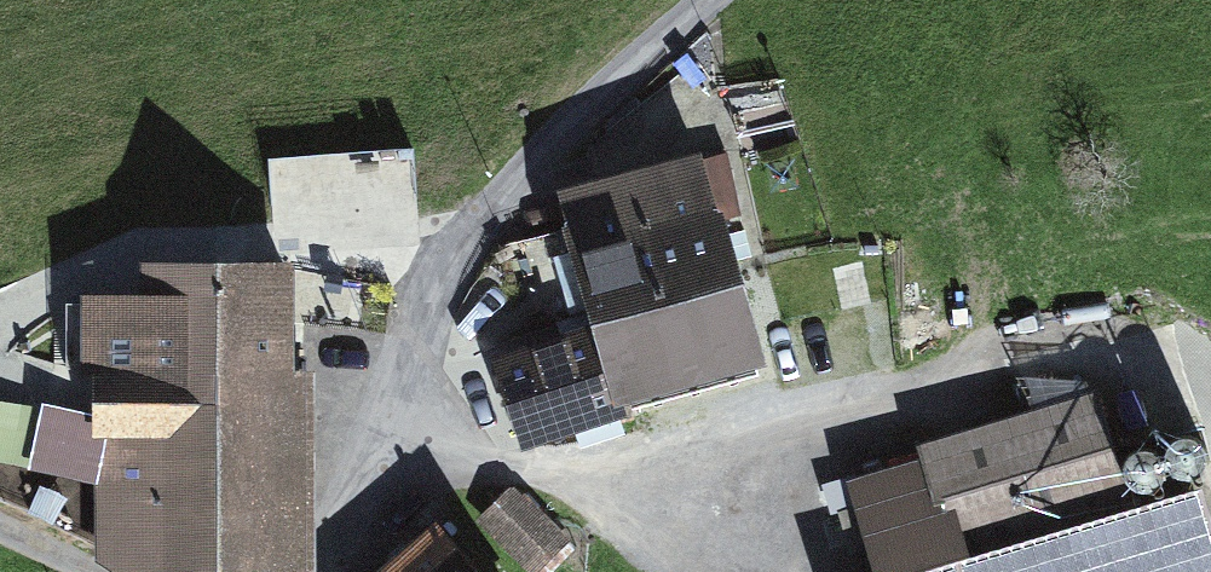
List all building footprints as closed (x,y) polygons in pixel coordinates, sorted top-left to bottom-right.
[(410,149),(267,160),(275,255),(418,244),(410,149)] [(574,254),(715,213),(700,159),(564,193),(572,226),(567,228),(574,254)] [(715,213),(574,254),(589,309),(730,268),(715,213)] [(151,306),(69,307),(66,369),(104,378),(106,423),(48,410),(38,458),(102,474),(105,560),(282,559),(283,266),(151,267),(151,306)] [(730,268),(589,309),(595,331),(618,408),(622,419),(633,416),(625,388),(754,354),(730,268)] [(618,408),(595,331),(497,363),(522,439),(618,408)] [(860,479),(887,571),(1210,571),(1210,557),(1195,502),(1127,521),(1092,400),(926,449),(929,459),(860,479)] [(511,490),(484,518),(535,568),(562,540),(511,490)] [(876,545),(863,504),(838,512),(851,553),(876,545)] [(440,528),(391,571),(479,571),(440,528)]
